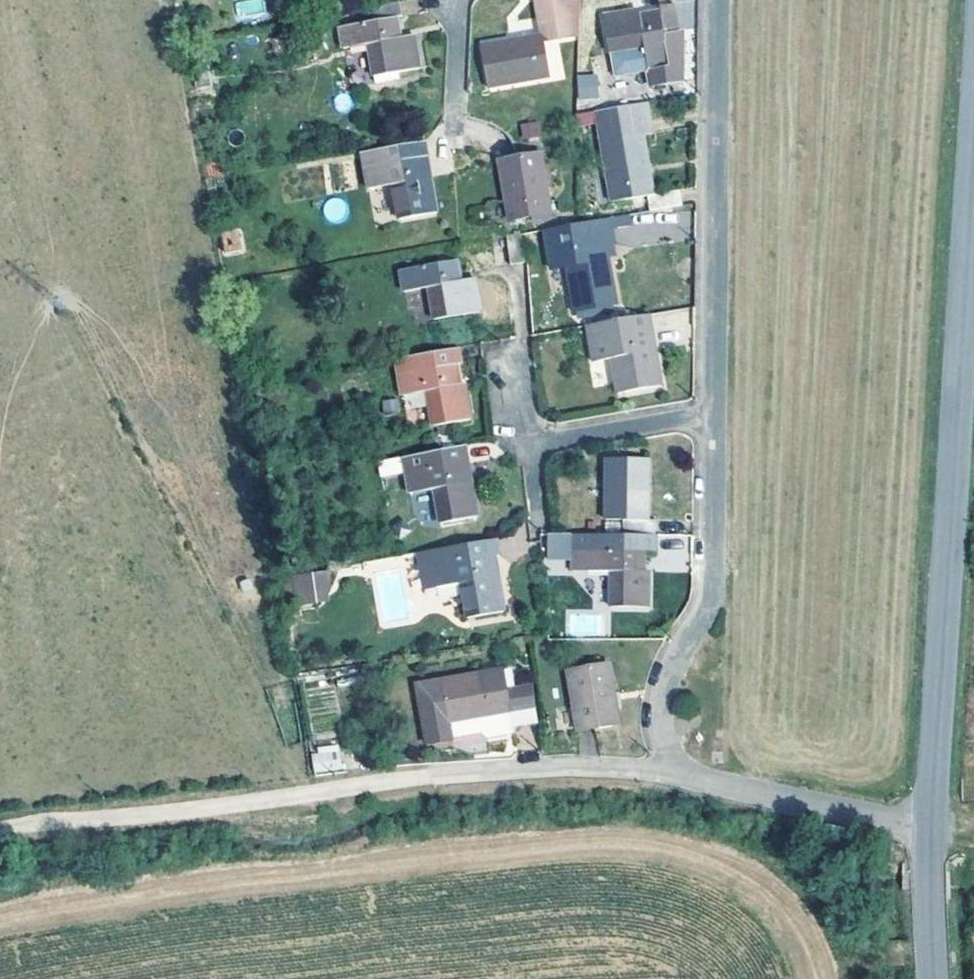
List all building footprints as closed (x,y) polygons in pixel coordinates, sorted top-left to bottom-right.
[(237,17),(267,11),(264,0),(246,0),(235,2),(237,17)] [(402,8),(374,13),(376,28),(342,35),(346,58),(371,53),(377,84),(423,75),(416,41),(399,44),(396,25),(405,24),(402,8)] [(544,43),(483,53),(491,96),(552,84),(545,50),(575,44),(569,11),(539,17),(544,43)] [(647,58),(651,81),(654,97),(685,92),(685,40),(681,41),(677,11),(663,14),(664,20),(643,23),(643,18),(606,24),(613,63),(614,63),(647,58)] [(617,86),(651,81),(647,58),(614,63),(617,86)] [(212,73),(197,76),(200,96),(215,93),(212,73)] [(579,84),(578,104),(593,104),(594,84),(579,84)] [(654,145),(650,111),(598,120),(614,211),(649,205),(652,221),(684,215),(682,200),(656,204),(646,146),(654,145)] [(541,137),(540,122),(520,122),(521,138),(541,137)] [(428,150),(362,161),(369,197),(393,193),(400,229),(438,222),(432,187),(427,187),(423,165),(431,164),(428,150)] [(554,223),(552,209),(545,209),(542,193),(549,192),(545,163),(501,169),(510,230),(554,223)] [(545,209),(552,209),(549,192),(542,193),(545,209)] [(332,224),(349,213),(338,197),(321,207),(332,224)] [(588,317),(608,314),(618,313),(609,266),(607,253),(616,251),(612,228),(576,234),(548,239),(553,277),(571,274),(576,319),(588,317)] [(244,242),(228,245),(231,262),(246,260),(244,242)] [(526,272),(522,243),(508,246),(512,274),(526,272)] [(607,253),(609,266),(618,265),(616,251),(607,253)] [(458,271),(402,279),(405,299),(428,295),(433,327),(481,320),(476,287),(460,289),(458,271)] [(590,332),(610,329),(608,314),(588,317),(590,332)] [(651,322),(610,329),(590,332),(595,370),(612,368),(621,366),(625,400),(663,395),(658,358),(651,359),(648,337),(654,337),(651,322)] [(458,355),(394,367),(400,403),(425,399),(431,435),(469,428),(463,394),(457,394),(453,373),(461,372),(458,355)] [(617,402),(625,400),(621,366),(612,368),(617,402)] [(466,453),(402,466),(410,503),(433,499),(440,534),(477,527),(470,492),(466,493),(461,470),(469,469),(466,453)] [(624,543),(658,544),(658,530),(650,530),(651,469),(608,469),(609,481),(616,481),(615,498),(608,498),(608,529),(625,530),(624,543)] [(657,560),(658,544),(624,543),(565,542),(565,559),(587,559),(587,582),(612,582),(612,617),(650,618),(650,582),(646,582),(646,561),(657,560)] [(435,577),(439,600),(463,596),(468,628),(507,621),(501,587),(497,587),(493,566),(497,566),(499,565),(496,550),(420,563),(423,579),(435,577)] [(497,587),(501,587),(497,566),(493,566),(497,587)] [(329,571),(293,573),(295,604),(331,602),(329,571)] [(427,602),(439,600),(435,577),(423,579),(427,602)] [(606,635),(606,610),(565,611),(566,635),(606,635)] [(619,735),(617,721),(609,722),(606,706),(614,705),(610,675),(569,681),(578,742),(619,735)] [(448,731),(509,721),(506,701),(504,681),(490,683),(491,689),(475,692),(474,685),(419,694),(429,750),(451,746),(448,731)] [(490,683),(474,685),(475,692),(491,689),(490,683)] [(511,736),(541,732),(537,696),(506,701),(509,721),(511,736)] [(609,722),(617,721),(623,720),(621,704),(614,705),(606,706),(609,722)] [(448,731),(451,746),(478,742),(484,746),(504,744),(511,736),(509,721),(448,731)] [(343,758),(316,763),(319,780),(346,775),(343,758)]
